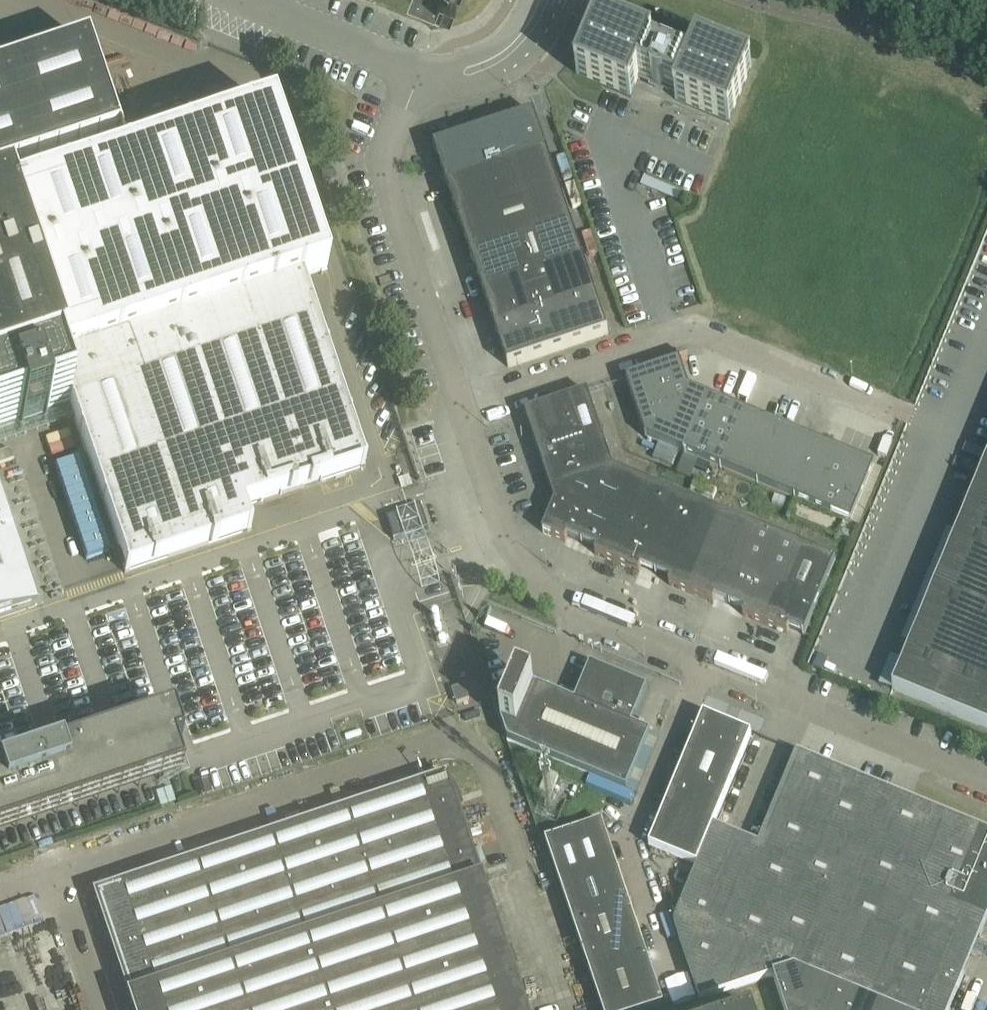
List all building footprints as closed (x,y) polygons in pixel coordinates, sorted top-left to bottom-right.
[(441,10),(443,3),(454,7),(457,0),(416,0),(441,10)] [(676,101),(730,124),(753,69),(698,47),(690,67),(651,51),(654,44),(599,21),(577,76),(632,99),(640,79),(652,84),(655,87),(662,90),(665,90),(678,95),(676,101)] [(69,405),(124,569),(124,570),(125,574),(129,572),(247,533),(251,532),(244,508),(361,469),(361,470),(365,468),(364,464),(363,464),(302,282),(328,274),(272,109),(203,131),(196,109),(128,132),(117,136),(86,44),(0,73),(0,428),(69,405)] [(435,149),(447,186),(547,152),(535,115),(435,149)] [(560,189),(547,152),(447,186),(460,222),(560,189)] [(321,175),(325,185),(336,181),(333,171),(321,175)] [(572,225),(560,189),(460,222),(472,259),(572,225)] [(472,259),(484,295),(584,261),(572,225),(472,259)] [(484,295),(496,332),(596,297),(584,261),(484,295)] [(596,297),(496,332),(509,369),(609,335),(596,297)] [(647,439),(685,455),(708,398),(690,390),(681,362),(627,380),(647,439)] [(532,433),(545,472),(608,451),(589,393),(545,408),(544,406),(524,413),(531,433),(532,433)] [(685,455),(722,470),(745,413),(708,398),(685,455)] [(722,470),(759,486),(782,428),(745,413),(722,470)] [(819,444),(782,428),(759,486),(796,501),(819,444)] [(819,444),(796,501),(852,524),(876,467),(819,444)] [(608,451),(545,472),(556,503),(543,534),(566,543),(568,539),(583,545),(614,469),(608,451)] [(986,730),(986,465),(893,691),(986,730)] [(614,469),(583,545),(598,551),(596,556),(618,565),(651,484),(614,469)] [(651,484),(618,565),(640,574),(642,569),(657,575),(688,499),(651,484)] [(33,603),(39,601),(0,485),(0,614),(33,603)] [(725,515),(688,499),(657,575),(672,581),(670,586),(692,595),(725,515)] [(429,529),(422,508),(388,519),(395,541),(429,529)] [(716,600),(731,606),(762,530),(725,515),(692,595),(714,604),(716,600)] [(103,527),(80,533),(87,560),(111,553),(103,527)] [(762,530),(731,606),(746,612),(744,617),(766,626),(799,545),(762,530)] [(799,545),(766,626),(788,635),(790,630),(805,636),(837,561),(799,545)] [(502,721),(509,742),(627,791),(651,734),(633,726),(648,689),(591,666),(576,703),(519,679),(502,721)] [(453,690),(457,705),(470,700),(465,686),(453,690)] [(182,774),(172,746),(177,745),(181,743),(171,713),(101,737),(0,771),(0,835),(182,774)] [(649,848),(698,868),(752,736),(704,716),(649,848)] [(797,754),(736,901),(692,883),(674,924),(701,1002),(796,970),(893,1009),(951,1009),(986,922),(986,833),(797,754)] [(541,792),(551,797),(559,778),(549,773),(541,792)] [(136,1009),(526,1009),(449,780),(98,897),(136,1009)] [(546,842),(561,889),(618,869),(607,836),(603,823),(546,842)] [(561,889),(577,935),(634,915),(618,869),(561,889)] [(634,915),(577,935),(592,981),(650,962),(634,915)] [(592,981),(602,1009),(658,1009),(665,1007),(650,962),(592,981)] [(795,971),(774,977),(785,1009),(889,1009),(795,971)] [(734,1001),(709,1009),(737,1009),(734,1001)]
